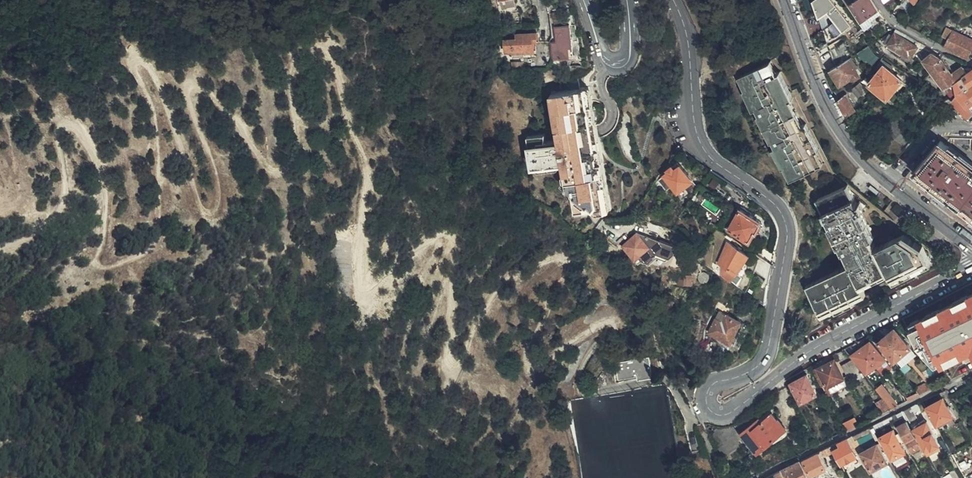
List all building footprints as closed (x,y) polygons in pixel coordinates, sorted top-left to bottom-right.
[(513,0),(505,0),(507,9),(515,7),(513,0)] [(532,6),(530,0),(518,0),(520,9),(532,6)] [(830,40),(850,29),(835,0),(809,0),(830,40)] [(874,0),(848,0),(861,21),(878,11),(880,10),(874,0)] [(571,46),(569,27),(556,28),(558,43),(553,44),(555,59),(569,57),(568,47),(571,46)] [(907,33),(898,28),(891,40),(888,38),(886,43),(910,58),(916,45),(904,38),(907,33)] [(968,57),(971,49),(971,30),(969,28),(965,36),(947,28),(943,36),(950,39),(946,48),(968,57)] [(534,51),(534,44),(538,43),(537,33),(517,34),(518,40),(505,41),(506,53),(516,53),(534,51)] [(849,59),(852,57),(843,43),(830,51),(836,67),(849,59)] [(877,67),(882,63),(869,49),(868,47),(862,51),(877,67)] [(950,96),(956,91),(955,82),(963,77),(967,74),(963,67),(951,74),(941,60),(932,55),(925,60),(926,62),(944,87),(950,96)] [(836,67),(830,71),(835,78),(839,85),(849,79),(855,79),(858,76),(849,59),(836,67)] [(789,98),(777,75),(774,76),(767,63),(740,78),(746,92),(745,93),(754,111),(756,110),(776,151),(775,152),(784,171),(786,170),(793,183),(822,169),(815,156),(817,155),(813,145),(789,98)] [(895,70),(883,63),(878,67),(881,70),(870,83),(878,90),(887,98),(901,82),(902,80),(899,78),(893,73),(895,70)] [(971,96),(971,70),(967,74),(963,77),(969,87),(966,89),(971,96)] [(781,73),(777,75),(789,98),(813,145),(817,155),(821,153),(781,73)] [(902,80),(901,82),(909,88),(914,81),(902,74),(899,78),(902,80)] [(957,96),(968,107),(971,104),(971,96),(966,89),(969,87),(963,77),(955,82),(956,91),(957,96)] [(615,211),(592,106),(586,107),(582,89),(577,90),(575,80),(565,83),(567,93),(548,96),(558,138),(559,143),(545,146),(544,141),(542,135),(525,139),(535,186),(567,179),(576,219),(615,211)] [(859,84),(851,91),(857,98),(865,92),(859,84)] [(586,107),(592,106),(589,88),(582,89),(586,107)] [(835,94),(839,101),(846,96),(848,94),(843,88),(835,94)] [(846,96),(839,101),(847,115),(855,111),(851,104),(846,96)] [(957,96),(951,101),(968,118),(971,113),(971,112),(970,110),(968,107),(957,96)] [(971,210),(971,176),(969,173),(971,169),(971,167),(941,142),(915,172),(970,212),(971,210)] [(657,180),(652,187),(657,192),(662,188),(665,191),(667,189),(665,186),(669,183),(676,193),(685,187),(692,182),(680,166),(674,170),(672,167),(666,171),(668,173),(657,182),(657,180)] [(703,182),(709,171),(701,166),(694,176),(703,182)] [(692,182),(685,187),(691,194),(696,187),(692,182)] [(827,313),(836,309),(839,307),(841,310),(844,309),(854,303),(852,298),(858,295),(870,289),(868,284),(866,281),(888,269),(890,272),(893,277),(918,264),(930,257),(923,243),(920,245),(917,241),(915,243),(912,238),(909,239),(906,235),(880,248),(874,238),(861,213),(863,211),(858,201),(854,202),(847,188),(823,200),(856,262),(824,280),(818,283),(813,286),(827,313)] [(756,234),(762,223),(740,210),(729,230),(750,242),(754,233),(756,234)] [(866,210),(863,211),(861,213),(874,238),(879,235),(866,210)] [(705,225),(714,233),(717,229),(718,227),(708,221),(705,225)] [(665,241),(649,235),(645,239),(638,232),(624,245),(637,259),(641,256),(643,258),(650,260),(656,255),(669,260),(676,254),(678,247),(665,241)] [(719,264),(721,265),(736,275),(748,257),(728,244),(719,264)] [(773,263),(775,254),(764,248),(759,254),(773,263)] [(933,262),(930,257),(918,264),(893,277),(896,282),(933,262)] [(770,278),(772,270),(758,261),(753,268),(770,278)] [(736,275),(721,265),(721,274),(732,281),(736,275)] [(866,281),(868,284),(890,272),(888,269),(866,281)] [(678,274),(678,283),(693,284),(693,274),(678,274)] [(671,276),(663,275),(662,282),(670,283),(671,276)] [(858,295),(859,300),(872,292),(870,289),(858,295)] [(968,294),(953,302),(954,304),(956,307),(970,300),(969,296),(968,294)] [(923,337),(935,362),(940,360),(951,354),(949,352),(963,345),(964,348),(971,344),(971,346),(971,295),(969,296),(970,300),(956,307),(954,304),(940,311),(942,314),(927,321),(926,318),(919,321),(911,325),(909,326),(916,340),(923,337)] [(854,303),(844,309),(845,311),(855,306),(854,303)] [(829,317),(838,312),(836,309),(827,313),(829,317)] [(939,309),(925,316),(926,318),(927,321),(942,314),(940,311),(939,309)] [(731,343),(741,323),(719,312),(710,332),(731,343)] [(910,346),(895,328),(879,342),(884,349),(895,360),(910,346)] [(876,366),(884,359),(869,342),(852,356),(867,373),(876,366)] [(951,354),(940,360),(941,363),(966,350),(964,348),(963,345),(949,352),(951,354)] [(616,364),(619,379),(652,372),(648,358),(616,364)] [(820,368),(813,371),(821,385),(825,383),(828,387),(843,378),(834,361),(820,368)] [(787,388),(794,400),(798,397),(801,401),(816,394),(806,375),(786,386),(787,388)] [(688,388),(692,391),(694,391),(697,386),(688,376),(681,381),(688,388)] [(891,409),(897,406),(878,382),(872,386),(891,409)] [(916,390),(919,395),(929,390),(927,385),(916,390)] [(943,398),(927,407),(938,425),(953,417),(950,411),(943,398)] [(919,409),(918,405),(902,412),(925,451),(940,443),(927,422),(921,425),(913,411),(919,409)] [(893,417),(912,452),(920,447),(901,413),(893,417)] [(758,453),(782,432),(774,423),(777,420),(772,415),(763,422),(759,418),(741,434),(758,453)] [(774,423),(782,432),(785,429),(777,420),(774,423)] [(868,435),(866,430),(852,437),(863,458),(864,457),(862,452),(863,452),(857,440),(868,435)] [(893,458),(899,468),(910,462),(893,430),(880,437),(892,459),(893,458)] [(856,457),(848,439),(839,443),(841,447),(833,451),(841,465),(856,457)] [(864,457),(872,470),(888,461),(878,443),(863,452),(862,452),(864,457)] [(833,451),(831,447),(820,452),(821,453),(825,452),(827,456),(833,451)] [(817,453),(803,461),(812,477),(825,469),(817,453)] [(800,462),(782,471),(786,477),(809,477),(800,462)]
